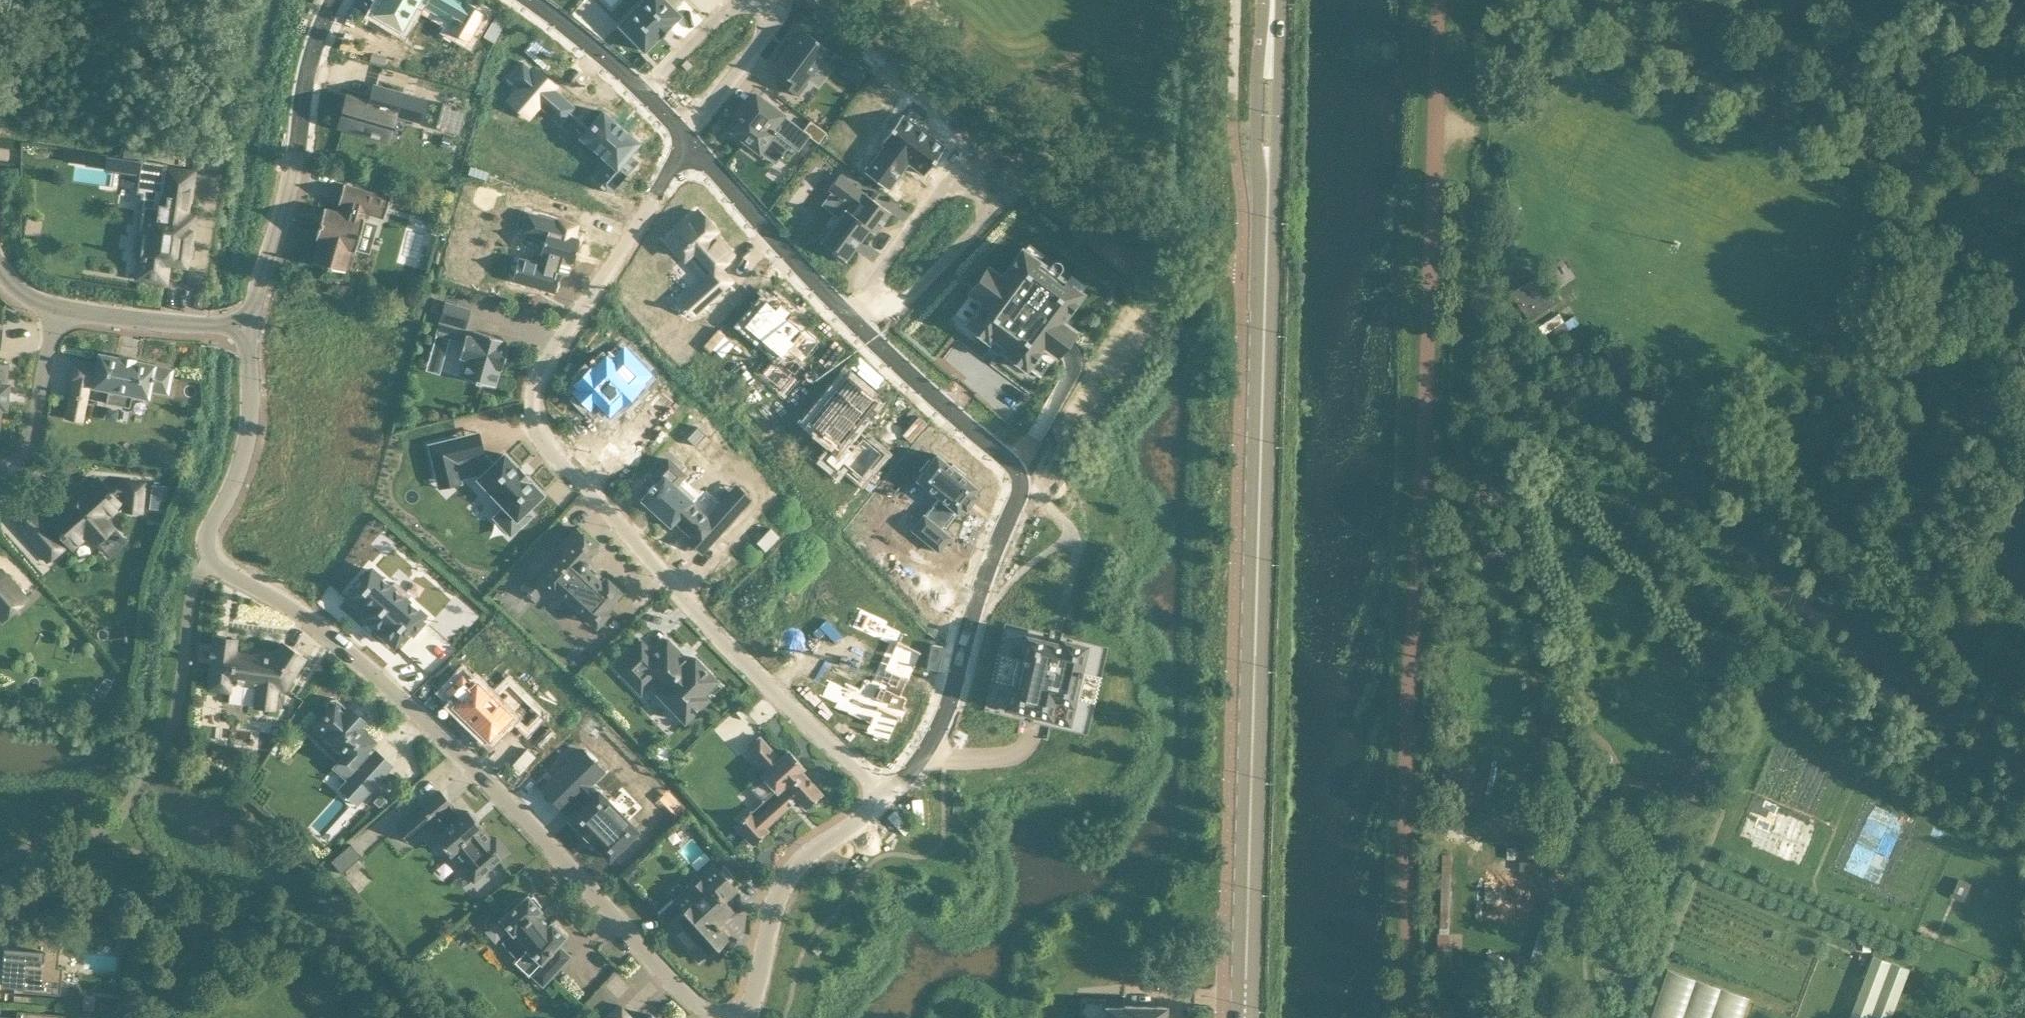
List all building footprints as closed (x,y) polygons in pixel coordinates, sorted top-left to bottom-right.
[(372,17),(386,25),(388,21),(402,29),(418,2),(432,10),(453,22),(449,29),(468,40),(476,26),(484,12),(465,1),(464,3),(458,0),(381,0),(374,13),(375,13),(372,17)] [(619,24),(644,50),(658,36),(660,38),(672,26),(670,24),(680,15),(673,8),(681,0),(643,0),(619,24)] [(791,41),(772,66),(782,74),(777,80),(797,95),(807,82),(806,81),(829,49),(803,29),(793,42),(791,41)] [(522,61),(508,78),(519,88),(518,90),(536,106),(538,104),(539,103),(555,85),(536,69),(534,71),(522,61)] [(348,96),(340,125),(370,133),(370,134),(378,136),(379,136),(386,138),(393,113),(409,117),(415,96),(375,85),(370,103),(348,96)] [(740,119),(729,134),(743,144),(745,141),(762,154),(777,134),(798,150),(810,134),(756,93),(746,106),(743,104),(736,114),(739,116),(738,117),(740,119)] [(443,102),(441,108),(459,113),(461,107),(443,102)] [(587,128),(581,136),(608,160),(594,178),(599,183),(599,184),(604,188),(605,187),(610,192),(638,160),(630,153),(639,142),(603,110),(588,127),(587,128)] [(883,146),(863,173),(886,191),(906,164),(923,176),(943,148),(901,116),(880,144),(883,146)] [(141,159),(137,192),(159,196),(157,211),(154,211),(151,233),(136,231),(132,254),(140,255),(139,258),(140,258),(137,277),(165,281),(168,262),(185,264),(190,230),(194,231),(196,215),(186,213),(188,200),(189,200),(193,173),(166,169),(167,163),(141,159)] [(822,238),(820,241),(834,251),(832,254),(843,261),(845,259),(845,260),(869,228),(875,232),(890,212),(839,174),(828,188),(839,196),(837,198),(841,200),(842,199),(848,203),(830,227),(828,225),(820,236),(822,238)] [(355,250),(364,219),(363,218),(365,212),(384,217),(390,197),(344,184),(338,204),(343,205),(341,212),(324,207),(315,239),(320,240),(314,262),(323,265),(323,266),(331,268),(331,267),(344,271),(351,249),(355,250)] [(519,257),(513,279),(555,291),(560,272),(568,274),(571,262),(573,263),(580,238),(574,236),(577,225),(558,219),(558,220),(527,211),(521,232),(545,239),(541,254),(542,254),(539,263),(519,257)] [(698,211),(667,239),(684,257),(687,255),(707,278),(694,290),(705,303),(706,304),(728,284),(715,270),(732,255),(718,239),(717,241),(710,234),(715,230),(698,211)] [(983,300),(966,323),(988,340),(991,336),(999,341),(1007,347),(1004,351),(1026,368),(1043,345),(1047,348),(1065,323),(1061,320),(1082,292),(1057,274),(1061,269),(1059,260),(1050,262),(1047,266),(1022,248),(1001,276),(997,273),(979,298),(983,300)] [(1543,270),(1512,292),(1530,320),(1562,299),(1543,270)] [(765,299),(744,324),(766,343),(762,347),(775,357),(773,360),(772,360),(762,372),(782,390),(793,378),(789,375),(792,372),(795,374),(805,362),(802,360),(808,353),(810,356),(819,345),(817,343),(819,340),(804,327),(801,330),(788,318),(793,313),(776,298),(771,304),(765,299)] [(444,301),(435,334),(450,338),(454,324),(465,328),(471,309),(444,301)] [(465,334),(459,357),(465,359),(460,377),(475,381),(474,382),(480,384),(481,382),(495,386),(500,369),(501,369),(508,346),(501,344),(502,339),(473,330),(472,336),(465,334)] [(578,386),(573,391),(589,408),(596,401),(609,414),(622,401),(624,404),(644,384),(641,382),(650,374),(624,347),(610,360),(606,356),(593,368),(591,366),(574,382),(578,386)] [(74,382),(72,393),(86,396),(88,385),(108,389),(106,402),(130,407),(133,394),(149,397),(150,389),(168,393),(173,368),(154,364),(154,363),(135,359),(135,358),(117,355),(117,356),(98,352),(95,363),(77,360),(73,382),(74,382)] [(0,407),(6,407),(9,384),(6,383),(8,364),(0,363),(0,408),(0,407)] [(846,375),(808,421),(837,445),(825,459),(837,469),(843,462),(861,477),(881,453),(862,437),(859,440),(849,432),(876,400),(861,388),(864,384),(851,373),(848,376),(846,375)] [(460,436),(428,444),(436,474),(458,468),(467,465),(478,477),(478,478),(505,506),(493,517),(511,535),(532,515),(526,509),(542,494),(530,481),(531,480),(517,465),(516,466),(504,454),(493,463),(484,454),(465,458),(460,436)] [(924,514),(911,529),(938,551),(951,536),(941,528),(943,525),(945,527),(955,514),(953,513),(955,510),(957,512),(961,506),(966,510),(977,496),(973,492),(977,487),(963,475),(965,473),(952,463),(951,465),(936,453),(931,460),(929,458),(919,470),(921,472),(916,478),(938,497),(924,514)] [(649,490),(641,499),(650,507),(650,508),(651,507),(655,510),(654,511),(655,512),(657,513),(661,517),(663,519),(664,519),(668,522),(667,523),(670,526),(676,520),(682,526),(682,525),(686,528),(685,528),(686,529),(682,534),(702,552),(706,547),(718,533),(718,534),(731,520),(737,512),(724,500),(717,507),(706,518),(705,517),(692,505),(691,504),(693,501),(692,499),(694,497),(678,482),(685,474),(668,459),(652,476),(657,481),(654,485),(653,484),(648,489),(649,490)] [(32,542),(48,561),(64,546),(63,544),(67,540),(73,547),(89,533),(96,541),(112,527),(105,519),(124,501),(124,509),(141,511),(144,483),(127,481),(126,489),(116,488),(110,493),(97,478),(83,490),(79,486),(59,503),(63,508),(50,520),(52,524),(32,542)] [(586,568),(587,568),(587,566),(588,565),(588,564),(588,563),(587,562),(587,561),(586,560),(586,559),(598,547),(578,529),(579,528),(578,526),(576,528),(577,529),(561,546),(560,545),(559,546),(560,548),(561,547),(566,551),(561,556),(555,551),(538,569),(544,575),(540,578),(554,591),(557,587),(584,613),(592,621),(592,620),(597,624),(598,622),(602,625),(607,620),(603,617),(612,607),(613,608),(615,606),(613,605),(612,606),(609,602),(619,591),(608,580),(603,585),(586,568)] [(3,619),(27,598),(2,570),(3,569),(2,568),(0,570),(0,616),(3,619)] [(371,569),(347,598),(366,615),(364,618),(379,631),(376,634),(388,644),(391,641),(394,644),(406,630),(412,635),(425,620),(421,617),(423,614),(406,599),(410,594),(395,582),(391,586),(371,569)] [(819,692),(819,693),(833,700),(833,699),(836,700),(833,705),(869,721),(865,729),(864,730),(873,734),(872,737),(876,739),(877,736),(885,740),(886,740),(887,739),(897,718),(900,720),(901,716),(900,715),(902,709),(903,709),(904,710),(906,706),(903,705),(906,698),(906,697),(905,696),(900,694),(906,679),(907,679),(908,677),(907,677),(913,665),(913,666),(914,664),(914,663),(919,652),(920,652),(920,650),(899,640),(903,633),(906,634),(907,633),(885,623),(887,619),(859,607),(851,625),(888,642),(870,680),(863,677),(858,687),(845,681),(842,686),(829,679),(826,677),(826,679),(828,680),(822,693),(819,692)] [(1006,704),(1011,705),(1012,705),(1021,707),(1034,711),(1044,713),(1047,714),(1047,715),(1067,720),(1072,700),(1071,700),(1072,694),(1077,695),(1083,671),(1079,670),(1080,665),(1085,645),(1064,639),(1063,643),(1028,635),(1023,652),(1021,657),(1017,656),(1011,680),(1016,682),(1015,684),(1011,683),(1006,704)] [(237,639),(235,638),(235,639),(217,636),(215,636),(215,637),(216,638),(214,648),(211,647),(211,649),(212,649),(211,659),(210,659),(210,660),(213,660),(209,686),(208,686),(208,688),(210,688),(219,689),(230,691),(230,689),(229,689),(230,681),(258,685),(255,704),(254,704),(254,706),(256,706),(272,708),(272,709),(274,709),(274,707),(276,688),(284,689),(304,658),(305,659),(305,658),(282,643),(281,644),(282,644),(276,653),(261,651),(260,651),(259,656),(256,655),(256,654),(254,654),(254,655),(239,653),(239,652),(238,652),(237,653),(234,652),(236,640),(237,640),(237,639)] [(689,662),(667,639),(653,652),(641,640),(614,666),(641,694),(653,683),(660,690),(658,693),(685,721),(708,698),(703,693),(717,680),(695,657),(689,662)] [(446,690),(445,691),(446,692),(457,702),(454,705),(489,739),(511,715),(525,700),(509,684),(494,699),(477,682),(474,685),(463,674),(462,673),(461,674),(462,674),(446,691),(446,690)] [(328,709),(329,711),(317,724),(329,735),(326,738),(344,754),(342,756),(352,765),(353,764),(358,769),(359,768),(370,755),(365,751),(375,740),(359,726),(365,720),(351,708),(350,710),(339,700),(338,700),(337,699),(335,699),(334,699),(332,699),(331,699),(330,700),(329,701),(328,702),(327,704),(327,705),(327,707),(327,708),(328,709)] [(822,793),(801,770),(804,767),(788,750),(779,758),(760,736),(746,748),(766,770),(761,774),(776,791),(752,812),(751,811),(735,825),(747,838),(752,844),(768,830),(765,827),(797,798),(805,808),(822,793)] [(583,749),(554,777),(575,798),(580,794),(587,801),(570,819),(584,833),(582,834),(593,845),(595,844),(609,859),(637,831),(598,791),(590,783),(604,770),(583,749)] [(362,770),(351,781),(363,792),(373,781),(362,770)] [(424,807),(397,830),(407,841),(434,819),(444,831),(437,837),(437,836),(435,837),(437,839),(449,853),(448,853),(450,855),(452,854),(451,853),(454,850),(466,864),(475,857),(486,870),(499,859),(508,851),(496,837),(492,840),(481,827),(482,826),(478,821),(473,815),(468,810),(462,816),(451,803),(433,818),(423,805),(422,806),(424,807)] [(350,843),(331,860),(341,873),(361,856),(350,843)] [(728,857),(721,863),(727,870),(737,860),(732,854),(728,857)] [(719,920),(732,908),(724,899),(736,889),(723,874),(715,865),(699,879),(686,891),(678,883),(669,891),(677,899),(675,901),(683,909),(667,924),(699,960),(710,950),(714,950),(720,945),(720,941),(726,935),(721,929),(721,926),(717,922),(719,920)] [(543,986),(571,955),(559,944),(567,935),(552,921),(548,924),(539,913),(542,910),(539,906),(541,905),(533,895),(531,897),(528,893),(520,900),(518,899),(506,910),(508,911),(503,916),(499,919),(513,934),(504,942),(518,958),(527,950),(540,963),(530,974),(543,986)] [(61,994),(63,967),(58,966),(61,937),(31,935),(29,950),(5,948),(2,985),(23,987),(23,991),(61,994)] [(1846,1017),(1889,1017),(1906,965),(1867,952),(1846,1017)] [(1652,1017),(1742,1017),(1749,994),(1667,969),(1652,1017)] [(96,995),(95,1010),(117,1012),(118,997),(96,995)] [(1079,1017),(1165,1017),(1165,1006),(1124,1004),(1124,1007),(1105,1006),(1105,998),(1080,997),(1079,1017)] [(619,1004),(605,1017),(632,1017),(619,1004)]
